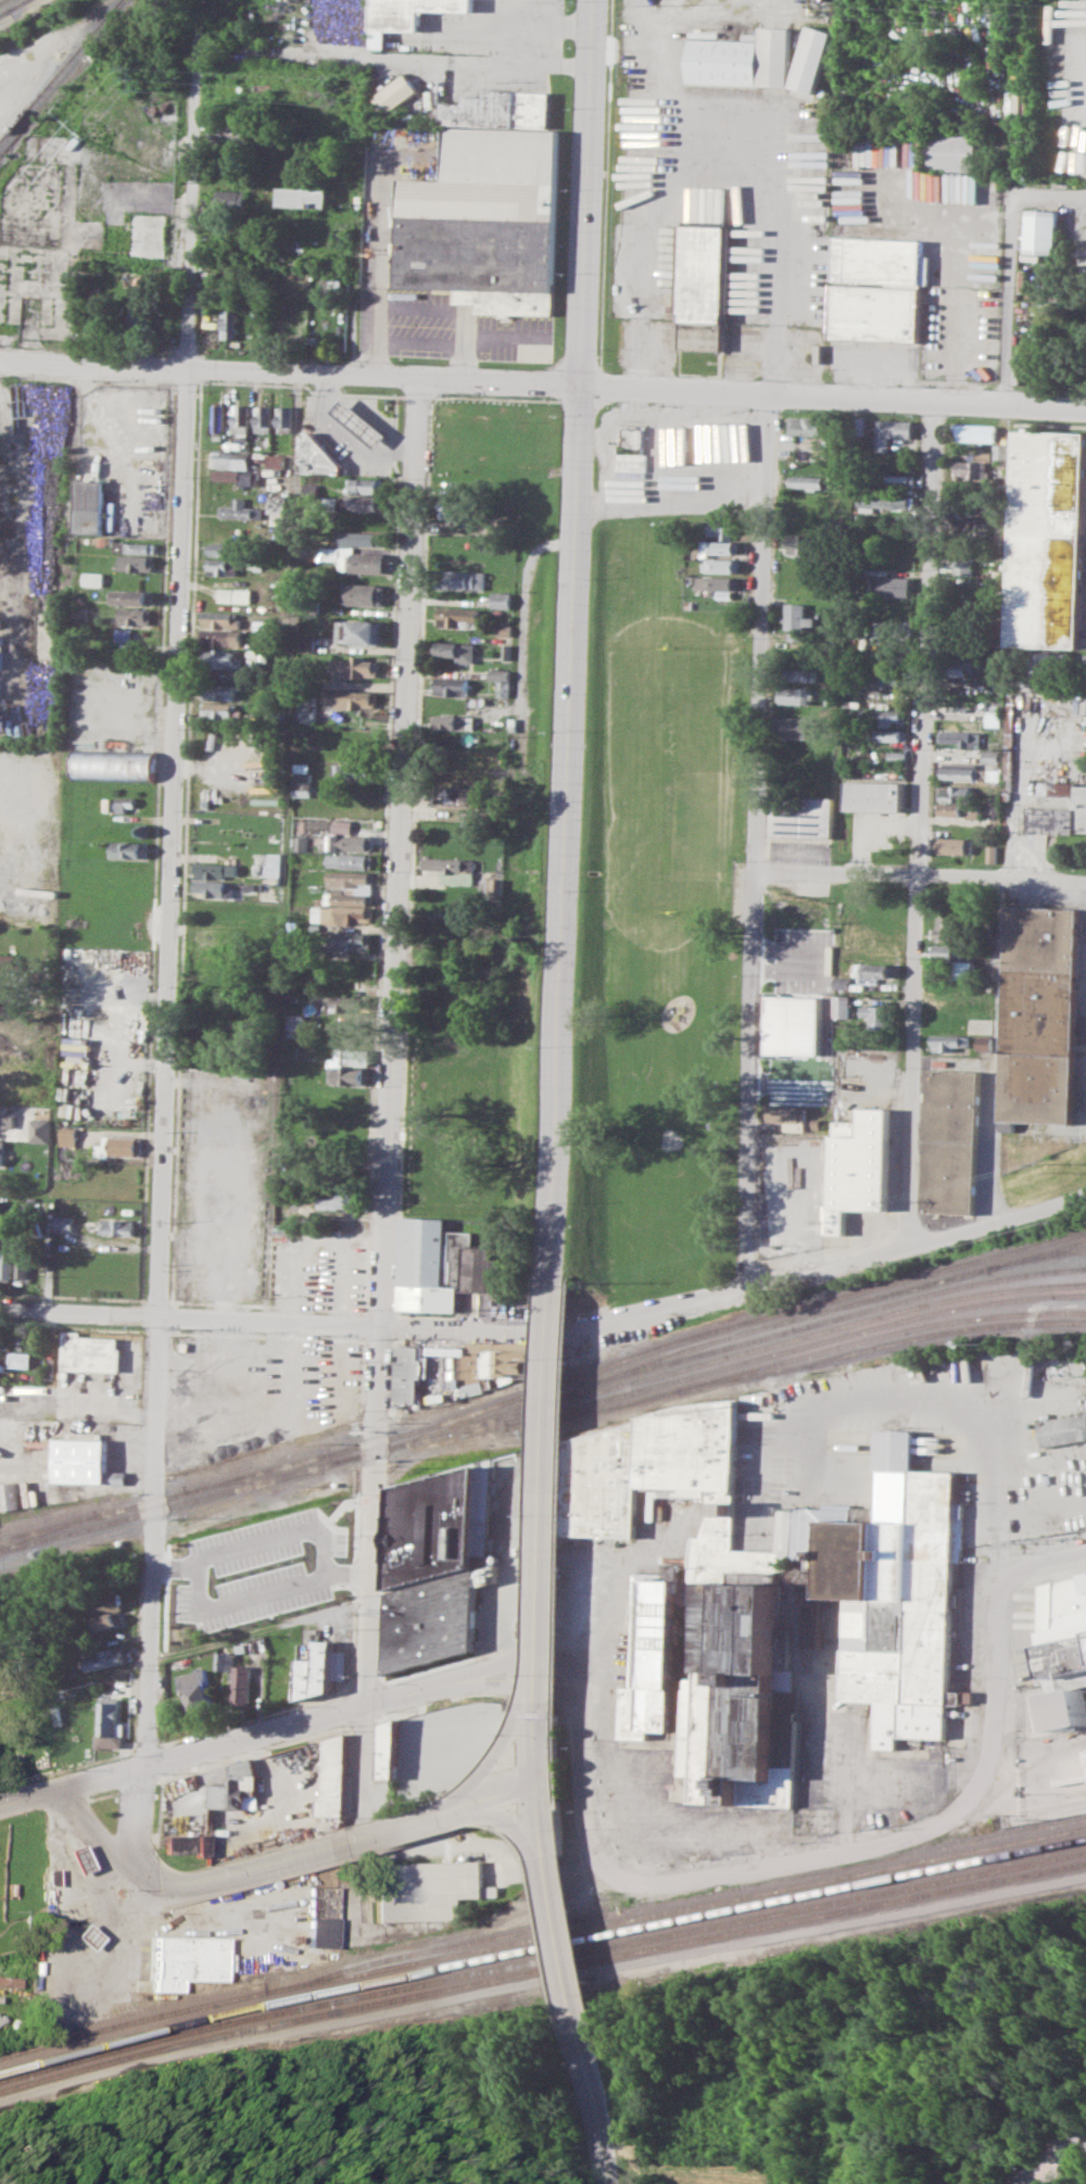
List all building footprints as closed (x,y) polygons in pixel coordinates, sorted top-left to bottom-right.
[(372,28),(374,0),(474,0),(473,11),(421,8),(420,30),(372,28)] [(690,37),(761,39),(762,25),(792,26),(790,86),(687,83),(690,37)] [(809,26),(788,94),(812,101),(833,33),(809,26)] [(387,114),(418,91),(405,74),(374,97),(387,114)] [(402,177),(444,179),(447,102),(466,103),(466,94),(485,96),(485,87),(553,89),(552,127),(563,127),(556,314),(479,312),(479,301),(457,300),(458,288),(399,286),(402,177)] [(215,119),(252,119),(252,141),(215,141),(215,119)] [(930,132),(980,135),(978,171),(929,168),(930,132)] [(281,187),(332,189),(331,207),(280,205),(281,187)] [(219,188),(249,189),(249,205),(218,205),(219,188)] [(1028,209),(1060,211),(1058,254),(1026,252),(1028,209)] [(130,212),(129,258),(168,260),(171,213),(130,212)] [(685,226),(730,227),(725,321),(682,319),(685,226)] [(835,238),(923,241),(919,344),(830,340),(835,238)] [(278,257),(334,260),(334,273),(278,272),(278,257)] [(130,299),(151,300),(149,333),(129,332),(130,299)] [(223,308),(227,308),(227,304),(238,304),(238,338),(222,338),(223,308)] [(334,411),(344,399),(389,434),(378,446),(334,411)] [(214,401),(225,401),(225,432),(214,432),(214,401)] [(235,404),(250,404),(250,432),(233,432),(235,404)] [(256,405),(270,405),(272,432),(256,433),(256,405)] [(277,406),(292,406),(292,431),(277,431),(277,406)] [(824,417),(790,416),(789,434),(823,435),(824,417)] [(890,452),(890,437),(913,437),(913,420),(877,420),(876,451),(890,452)] [(997,425),(957,424),(956,441),(996,442),(997,425)] [(303,430),(314,431),(343,465),(343,475),(302,474),(303,430)] [(1021,434),(1085,437),(1085,543),(1082,648),(1011,645),(1021,434)] [(995,460),(1009,461),(1010,445),(995,444),(995,460)] [(212,451),(250,452),(250,468),(212,467),(212,451)] [(268,453),(285,453),(285,468),(268,468),(268,453)] [(987,478),(988,461),(957,460),(957,477),(987,478)] [(215,470),(257,471),(257,483),(215,481),(215,470)] [(788,476),(788,488),(823,487),(822,475),(788,476)] [(915,476),(885,475),(884,486),(915,487),(915,476)] [(352,478),(382,479),(381,493),(352,492),(352,478)] [(78,480),(104,481),(103,532),(77,532),(78,480)] [(269,494),(287,494),(287,523),(274,522),(274,512),(268,512),(269,494)] [(349,494),(384,495),(383,509),(348,508),(349,494)] [(859,512),(874,512),(874,508),(915,507),(914,494),(859,495),(859,512)] [(220,505),(235,506),(236,496),(248,497),(247,506),(258,506),(258,519),(220,518),(220,505)] [(443,518),(465,519),(466,500),(443,499),(443,518)] [(708,537),(731,538),(732,521),(709,521),(708,537)] [(342,531),(383,532),(383,545),(341,543),(342,531)] [(788,554),(819,553),(819,535),(787,535),(788,554)] [(115,540),(156,542),(156,553),(115,552),(115,540)] [(738,555),(738,541),(701,541),(701,554),(738,555)] [(209,542),(243,543),(243,556),(207,555),(209,542)] [(325,545),(339,546),(339,559),(325,559),(325,545)] [(352,552),(386,553),(384,572),(352,571),(352,552)] [(123,554),(154,555),(154,571),(117,570),(117,564),(123,564),(123,554)] [(974,574),(973,556),(956,556),(956,575),(974,574)] [(210,558),(239,559),(238,575),(209,573),(210,558)] [(738,559),(704,559),(703,572),(738,572),(738,559)] [(484,589),(485,571),(436,570),(435,587),(484,589)] [(85,571),(104,571),(104,585),(84,584),(85,571)] [(738,578),(697,576),(696,589),(738,590),(738,578)] [(911,596),(911,577),(869,576),(869,595),(911,596)] [(345,583),(384,585),(383,605),(344,603),(345,583)] [(220,588),(252,590),(251,603),(219,601),(220,588)] [(112,589),(152,591),(151,605),(112,604),(112,589)] [(511,608),(512,593),(493,592),(492,608),(511,608)] [(303,599),(319,599),(318,611),(303,610),(303,599)] [(784,628),(815,629),(815,617),(806,617),(806,603),(785,603),(784,628)] [(75,606),(89,606),(89,621),(75,621),(75,606)] [(121,608),(152,609),(152,624),(121,623),(121,608)] [(459,627),(459,620),(479,620),(480,608),(440,608),(439,626),(459,627)] [(204,610),(239,611),(238,618),(242,618),(242,627),(204,626),(204,610)] [(338,620),(381,622),(380,644),(337,642),(338,620)] [(876,637),(898,638),(899,622),(877,621),(876,637)] [(132,629),(117,628),(117,641),(132,642),(132,629)] [(204,629),(242,631),(242,645),(203,644),(204,629)] [(300,635),(315,635),(315,651),(300,651),(300,635)] [(437,656),(459,657),(458,662),(475,662),(475,643),(438,642),(437,656)] [(207,649),(237,651),(237,658),(242,658),(242,668),(207,667),(207,649)] [(334,658),(353,659),(354,654),(365,654),(365,659),(379,660),(378,677),(333,674),(334,658)] [(509,679),(509,669),(490,670),(490,680),(509,679)] [(817,681),(817,670),(788,669),(788,680),(817,681)] [(868,688),(906,688),(906,675),(869,675),(868,688)] [(468,678),(434,678),(434,695),(468,695),(468,678)] [(204,683),(237,684),(237,699),(204,698),(204,683)] [(814,688),(778,687),(778,704),(813,704),(814,688)] [(325,690),(375,692),(375,709),(337,708),(337,700),(325,700),(325,690)] [(203,702),(235,703),(235,717),(203,717),(203,702)] [(881,710),(881,723),(903,723),(903,710),(881,710)] [(474,729),(475,716),(433,715),(433,728),(474,729)] [(809,738),(809,718),(777,717),(776,738),(809,738)] [(961,747),(982,747),(982,732),(941,730),(941,742),(961,742),(961,747)] [(330,732),(365,733),(364,752),(330,749),(330,732)] [(74,748),(156,750),(155,781),(73,779),(74,748)] [(296,762),(314,763),(313,795),(295,795),(296,762)] [(339,762),(378,765),(377,781),(338,780),(339,762)] [(847,810),(904,811),(904,782),(848,781),(847,810)] [(1085,833),(1085,784),(1041,783),(1041,807),(1029,806),(1028,832),(1085,833)] [(973,786),(940,786),(940,801),(973,801),(973,786)] [(117,795),(141,796),(140,806),(128,805),(127,811),(117,810),(117,795)] [(771,835),(772,796),(835,798),(833,837),(771,835)] [(982,817),(982,804),(943,803),(942,817),(982,817)] [(334,819),(353,820),(352,832),(333,831),(334,819)] [(328,834),(374,836),(372,850),(328,849),(328,834)] [(296,835),(307,835),(307,850),(296,850),(296,835)] [(974,853),(974,838),(938,837),(938,853),(974,853)] [(115,841),(148,842),(147,858),(115,857),(115,841)] [(269,853),(281,853),(281,874),(255,874),(255,862),(268,862),(269,853)] [(329,853),(374,854),(374,868),(329,866),(329,853)] [(440,883),(470,884),(470,874),(474,874),(475,859),(422,857),(422,869),(441,869),(440,883)] [(197,861),(239,863),(239,874),(225,874),(225,878),(197,876),(197,861)] [(328,870),(374,871),(372,882),(359,882),(359,886),(327,885),(328,870)] [(487,893),(502,894),(503,879),(488,878),(487,893)] [(198,880),(226,881),(226,887),(232,887),(232,897),(205,895),(205,891),(197,891),(198,880)] [(327,892),(333,892),(333,887),(344,887),(344,892),(372,893),(372,905),(327,902),(327,892)] [(204,898),(226,898),(225,907),(230,907),(230,921),(194,920),(195,902),(204,902),(204,898)] [(1009,901),(1082,904),(1073,1122),(1000,1120),(1009,901)] [(313,905),(372,907),(371,922),(359,921),(359,925),(313,923),(313,905)] [(331,932),(371,933),(370,950),(330,949),(331,932)] [(962,958),(962,978),(975,978),(975,945),(933,944),(933,958),(962,958)] [(24,971),(0,970),(0,953),(25,954),(24,971)] [(856,976),(896,977),(896,964),(856,963),(856,976)] [(332,994),(367,996),(366,1011),(331,1010),(332,994)] [(768,1053),(822,1054),(823,997),(768,996),(768,1053)] [(852,996),(836,996),(836,1017),(851,1017),(852,996)] [(872,1029),(890,1029),(890,1006),(863,1005),(863,1019),(872,1019),(872,1029)] [(289,1013),(304,1014),(303,1028),(289,1028),(289,1013)] [(955,1052),(955,1047),(970,1047),(970,1035),(934,1035),(934,1052),(955,1052)] [(992,1036),(978,1036),(978,1050),(993,1049),(992,1036)] [(336,1048),(370,1049),(370,1064),(344,1063),(345,1058),(336,1058),(336,1048)] [(330,1065),(365,1068),(364,1084),(329,1083),(330,1065)] [(930,1068),(980,1070),(974,1217),(924,1216),(930,1068)] [(12,1095),(0,1094),(0,1077),(13,1077),(12,1095)] [(15,1127),(0,1127),(0,1103),(9,1103),(9,1110),(16,1110),(15,1127)] [(805,1131),(805,1106),(769,1105),(769,1122),(786,1122),(786,1131),(805,1131)] [(832,1134),(860,1135),(861,1106),(888,1107),(885,1210),(848,1209),(847,1233),(829,1232),(832,1134)] [(30,1119),(50,1119),(49,1143),(30,1141),(30,1119)] [(855,1123),(834,1122),(833,1135),(854,1135),(855,1123)] [(62,1126),(78,1126),(77,1146),(61,1146),(62,1126)] [(104,1136),(141,1137),(141,1157),(97,1157),(97,1145),(104,1145),(104,1136)] [(306,1171),(351,1173),(350,1190),(323,1189),(323,1184),(306,1183),(306,1171)] [(319,1191),(356,1194),(355,1210),(318,1208),(319,1191)] [(55,1215),(74,1215),(74,1232),(55,1232),(55,1215)] [(101,1217),(136,1219),(135,1235),(100,1234),(101,1217)] [(398,1310),(456,1312),(457,1291),(499,1292),(501,1248),(472,1247),(472,1232),(450,1231),(449,1240),(445,1240),(445,1218),(401,1217),(398,1310)] [(2,1242),(10,1242),(10,1250),(13,1250),(13,1277),(2,1277),(2,1242)] [(20,1249),(30,1249),(29,1283),(18,1282),(20,1249)] [(64,1330),(81,1330),(81,1335),(118,1336),(117,1369),(63,1368),(64,1330)] [(423,1346),(395,1346),(394,1404),(422,1405),(423,1346)] [(12,1351),(31,1352),(31,1367),(11,1366),(12,1351)] [(1042,1446),(1085,1440),(1085,1414),(1038,1420),(1042,1446)] [(945,1739),(953,1562),(961,1562),(965,1473),(913,1470),(915,1431),(881,1429),(876,1522),(832,1520),(832,1509),(781,1507),(778,1558),(817,1560),(816,1569),(823,1570),(822,1597),(846,1598),(841,1700),(877,1702),(875,1748),(897,1750),(898,1736),(945,1739)] [(56,1438),(105,1439),(105,1482),(55,1481),(56,1438)] [(388,1588),(475,1565),(480,1465),(393,1488),(388,1588)] [(109,1472),(126,1472),(126,1484),(109,1484),(109,1472)] [(1,1510),(0,1503),(0,1482),(16,1480),(20,1507),(1,1510)] [(671,1688),(675,1565),(663,1564),(663,1574),(634,1573),(633,1605),(626,1605),(626,1620),(632,1620),(630,1687),(622,1687),(621,1739),(649,1739),(649,1729),(637,1728),(638,1688),(671,1688)] [(389,1591),(384,1675),(472,1651),(477,1568),(389,1591)] [(783,1587),(701,1580),(693,1679),(685,1678),(677,1774),(692,1776),(693,1768),(703,1769),(702,1776),(692,1779),(697,1785),(706,1786),(714,1774),(712,1767),(712,1762),(692,1760),(694,1734),(692,1726),(726,1729),(720,1802),(737,1804),(740,1776),(774,1779),(775,1770),(774,1766),(792,1767),(800,1666),(790,1665),(793,1630),(779,1629),(783,1587)] [(1043,1590),(1085,1582),(1085,1688),(1046,1696),(1043,1590)] [(91,1599),(117,1592),(122,1607),(96,1614),(91,1599)] [(820,1647),(822,1604),(804,1603),(803,1647),(820,1647)] [(90,1618),(121,1611),(124,1623),(93,1630),(90,1618)] [(314,1694),(330,1691),(331,1678),(332,1627),(332,1624),(326,1623),(325,1632),(321,1632),(321,1640),(316,1639),(316,1642),(314,1694)] [(332,1627),(340,1627),(340,1650),(345,1650),(344,1679),(331,1678),(332,1627)] [(299,1642),(316,1642),(314,1694),(296,1700),(299,1642)] [(88,1654),(118,1645),(123,1661),(92,1669),(88,1654)] [(217,1651),(233,1652),(232,1665),(249,1666),(248,1702),(229,1702),(230,1669),(217,1669),(217,1651)] [(177,1674),(205,1666),(217,1710),(192,1717),(186,1689),(181,1690),(177,1674)] [(948,1703),(972,1704),(972,1692),(948,1691),(948,1703)] [(99,1696),(118,1696),(117,1721),(128,1722),(127,1735),(121,1735),(121,1746),(97,1745),(99,1696)] [(381,1722),(399,1717),(395,1779),(379,1778),(381,1722)] [(324,1739),(344,1732),(342,1815),(316,1815),(316,1798),(323,1798),(324,1739)] [(209,1784),(228,1784),(229,1763),(251,1757),(255,1773),(254,1808),(207,1806),(209,1784)] [(167,1834),(206,1833),(207,1855),(195,1855),(195,1852),(168,1853),(167,1834)] [(71,1876),(85,1869),(74,1846),(60,1853),(71,1876)] [(462,1918),(375,1921),(374,1863),(482,1860),(483,1885),(497,1884),(498,1895),(462,1896),(462,1918)] [(306,1945),(308,1885),(338,1886),(334,1947),(306,1945)] [(70,1936),(86,1950),(98,1937),(82,1923),(70,1936)] [(149,1993),(177,1994),(178,1979),(223,1981),(224,1940),(151,1936),(149,1993)] [(0,1976),(0,1986),(18,1987),(19,1977),(0,1976)]
